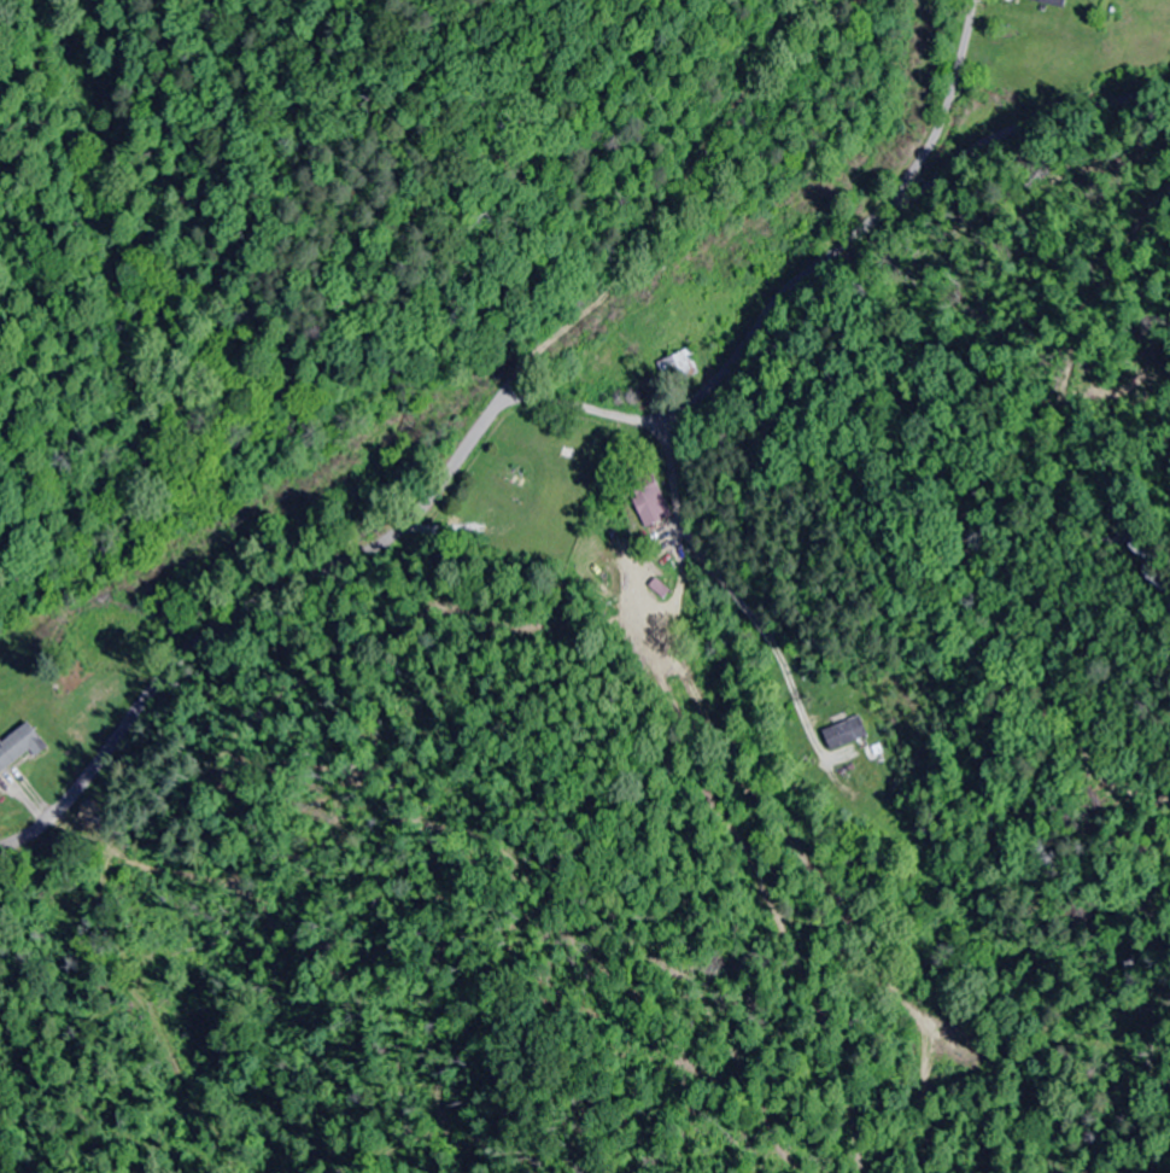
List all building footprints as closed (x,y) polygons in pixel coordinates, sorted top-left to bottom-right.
[(1063,8),(1065,0),(1026,0),(1063,8)] [(659,361),(668,387),(700,375),(691,350),(659,361)] [(645,529),(672,517),(657,483),(630,495),(645,529)] [(832,752),(868,736),(859,717),(823,733),(832,752)] [(0,740),(0,777),(45,745),(30,724),(2,743),(0,740)]
